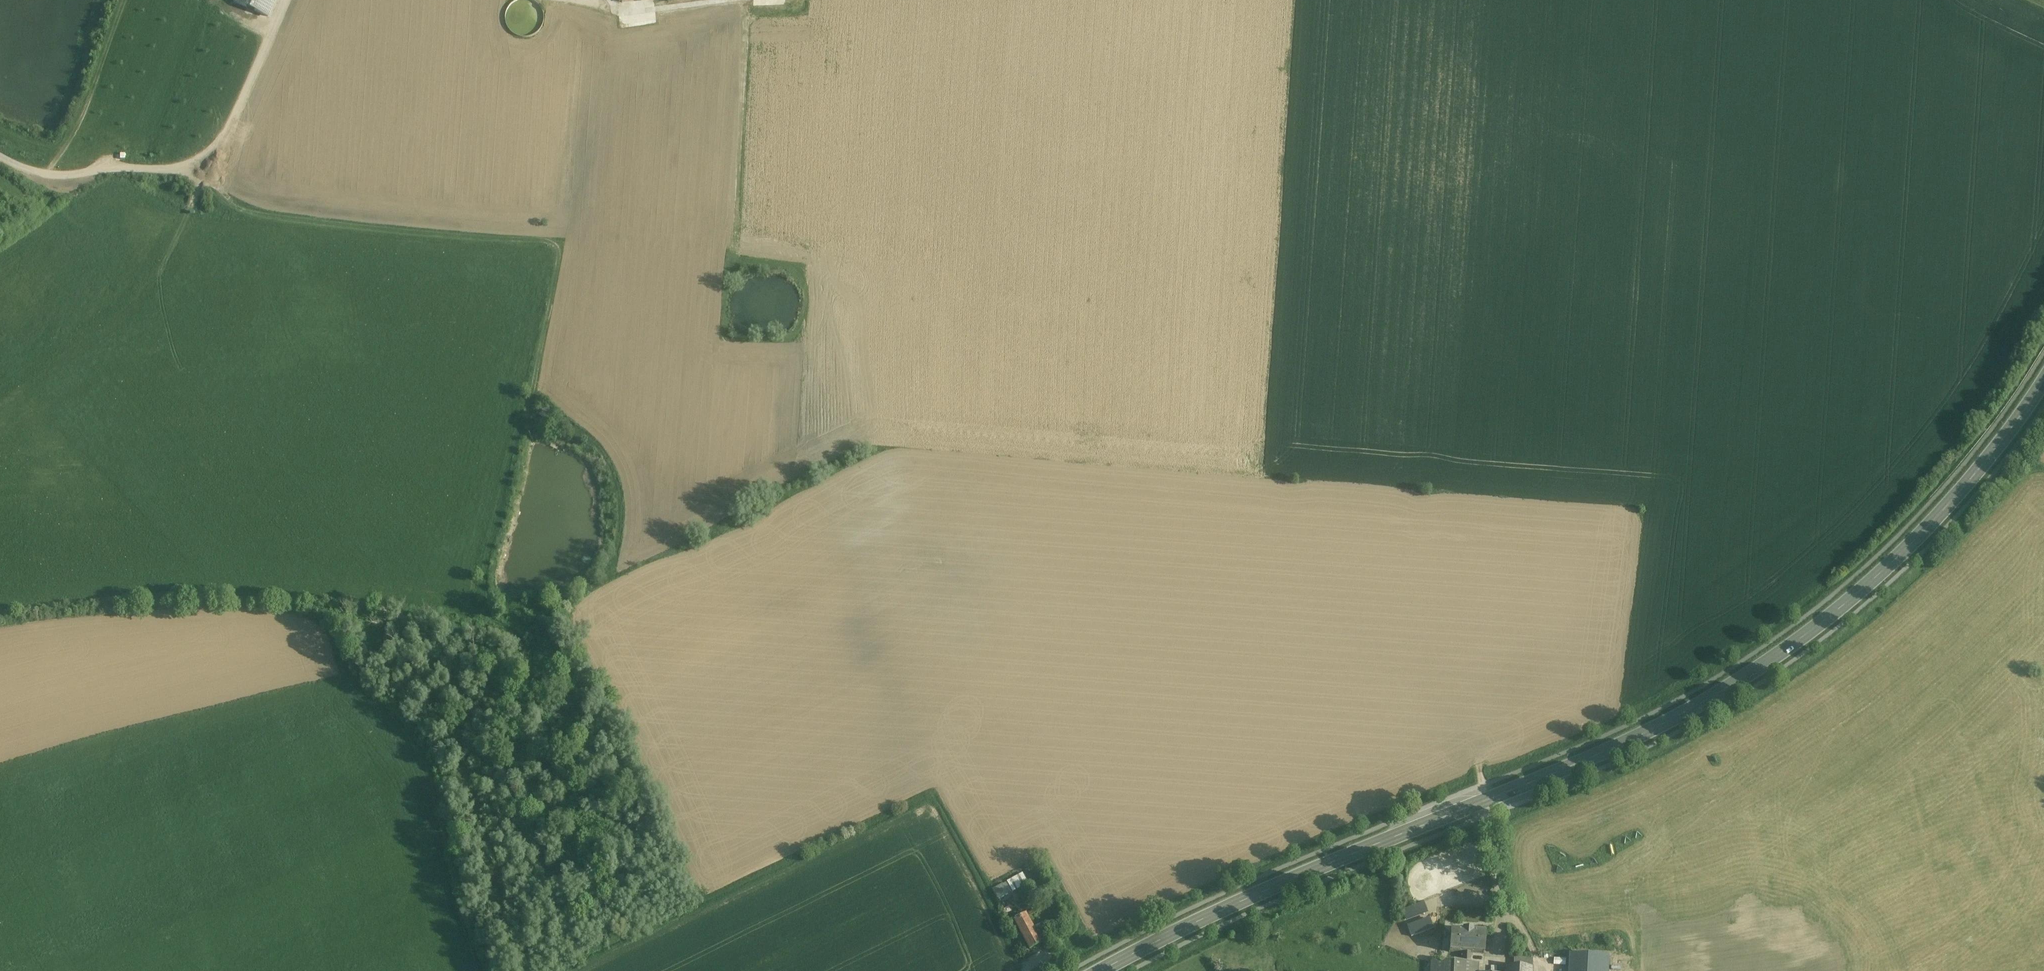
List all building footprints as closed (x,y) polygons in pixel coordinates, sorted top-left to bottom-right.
[(234,3),(268,17),(275,0),(235,0),(234,3)] [(546,420),(552,412),(545,407),(539,415),(546,420)] [(1007,882),(993,890),(998,900),(1012,892),(1007,882)] [(1426,902),(1402,908),(1405,919),(1429,913),(1426,902)] [(1025,916),(1014,922),(1029,949),(1040,943),(1025,916)] [(1431,916),(1408,924),(1412,936),(1435,927),(1431,916)] [(1472,931),(1462,931),(1462,932),(1452,932),(1451,932),(1450,931),(1450,933),(1449,951),(1449,952),(1450,952),(1463,953),(1463,960),(1458,960),(1458,963),(1470,964),(1470,953),(1483,954),(1484,954),(1484,953),(1485,935),(1485,933),(1484,933),(1472,933),(1472,931)] [(1570,951),(1569,970),(1607,970),(1609,953),(1570,951)] [(1533,959),(1515,958),(1514,967),(1532,968),(1533,959)] [(1431,962),(1431,970),(1478,970),(1479,964),(1470,964),(1458,963),(1431,962)]
